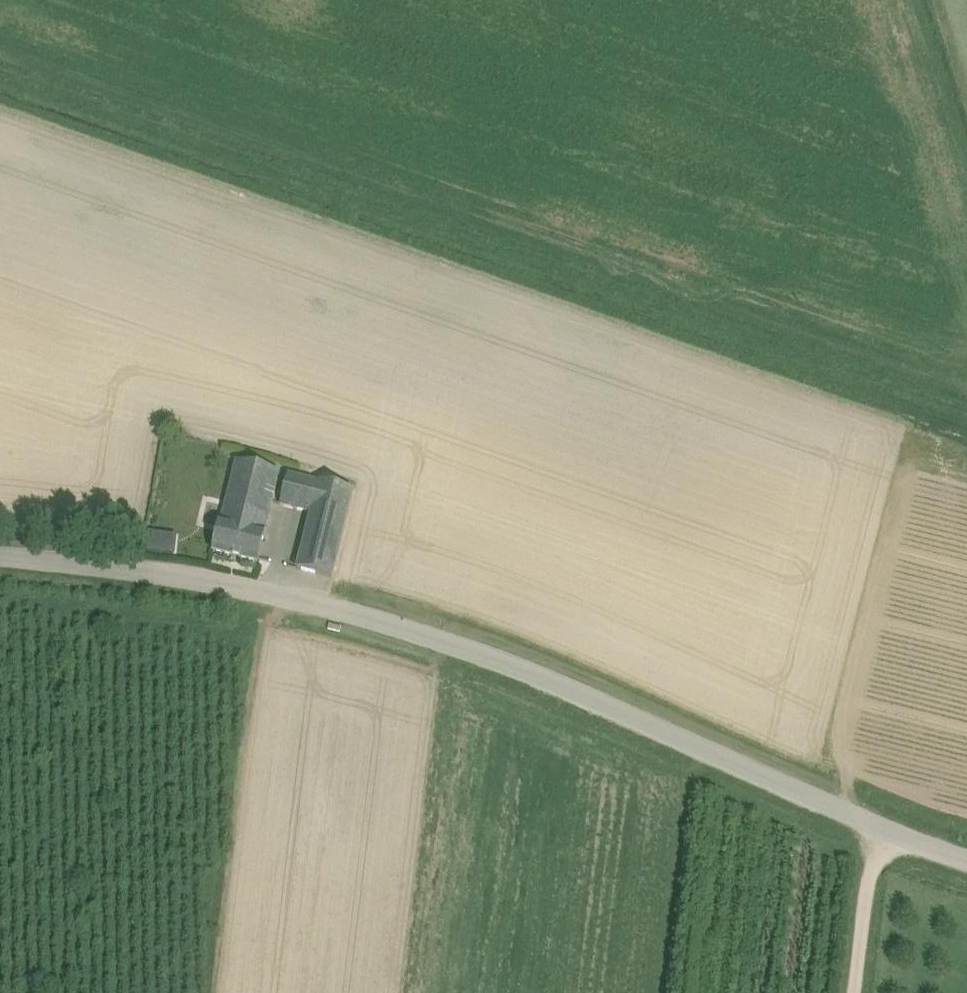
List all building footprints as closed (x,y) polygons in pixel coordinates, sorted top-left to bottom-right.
[(258,564),(259,560),(266,534),(265,532),(281,472),(238,462),(214,553),(258,564)] [(289,501),(313,507),(320,483),(295,477),(289,501)] [(313,507),(298,568),(298,569),(333,578),(355,492),(320,483),(313,507)]
